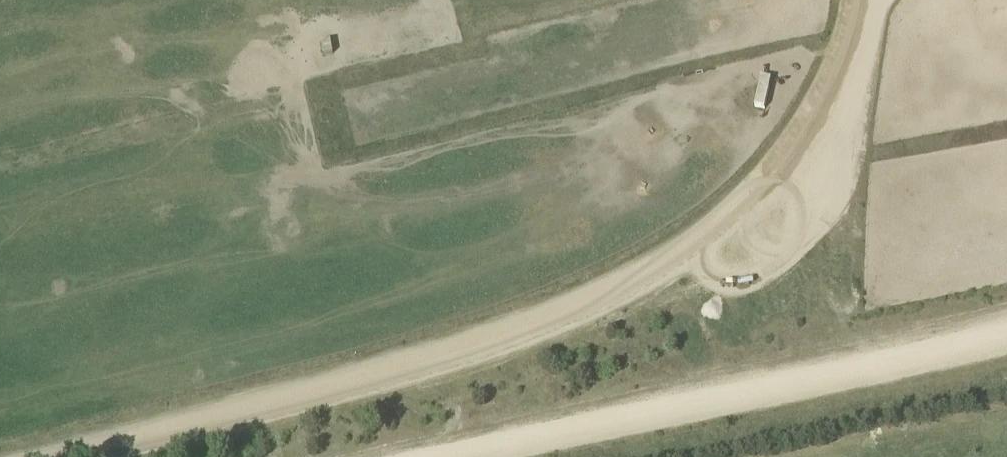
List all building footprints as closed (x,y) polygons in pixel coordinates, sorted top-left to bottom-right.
[(748,94),(758,97),(766,67),(757,65),(748,94)]
